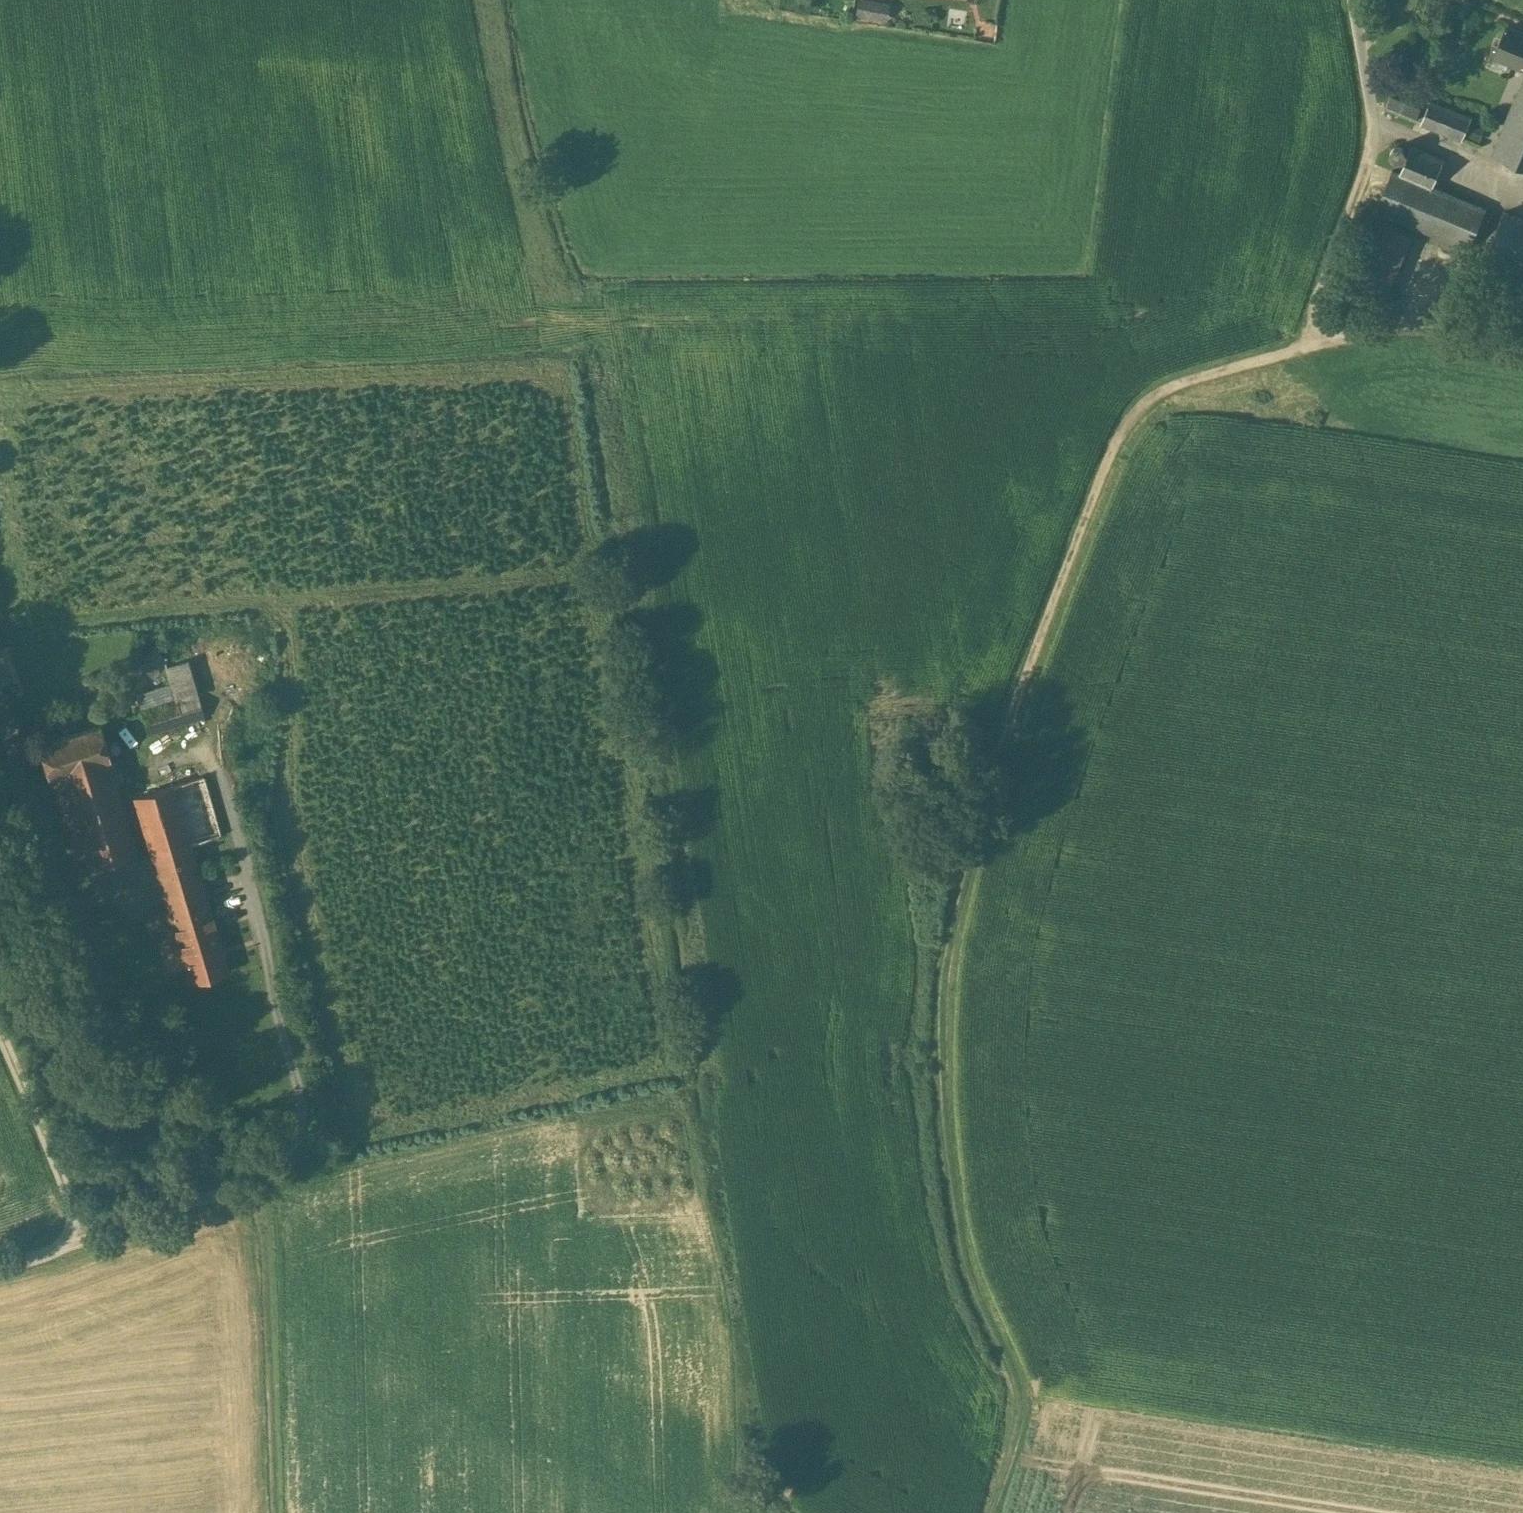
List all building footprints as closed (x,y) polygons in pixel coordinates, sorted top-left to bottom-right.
[(887,16),(887,0),(855,0),(855,16),(887,16)] [(1507,26),(1497,50),(1522,61),(1522,33),(1507,26)] [(1520,88),(1493,153),(1522,165),(1522,90),(1520,88)] [(1420,109),(1390,97),(1385,108),(1415,120),(1420,109)] [(1470,117),(1430,101),(1420,123),(1461,140),(1470,117)] [(1442,161),(1410,148),(1399,175),(1391,171),(1375,211),(1468,250),(1484,210),(1431,188),(1442,161)] [(1401,164),(1402,161),(1401,158),(1399,156),(1397,154),(1394,154),(1391,154),(1389,156),(1387,158),(1386,161),(1387,164),(1389,167),(1391,168),(1394,169),(1397,168),(1399,166),(1401,164)] [(1503,212),(1485,257),(1522,273),(1522,220),(1503,212)] [(1410,237),(1377,223),(1348,292),(1381,306),(1410,237)] [(153,649),(140,663),(150,674),(164,660),(153,649)] [(176,701),(142,711),(148,732),(183,722),(176,701)] [(99,724),(38,743),(48,776),(51,776),(104,759),(107,758),(109,758),(99,724)] [(104,759),(51,776),(79,869),(133,853),(118,803),(104,759)] [(203,775),(171,785),(203,893),(235,884),(203,775)] [(203,893),(171,785),(134,796),(135,797),(150,848),(190,983),(227,972),(203,893)] [(135,797),(118,803),(133,853),(150,848),(135,797)]
